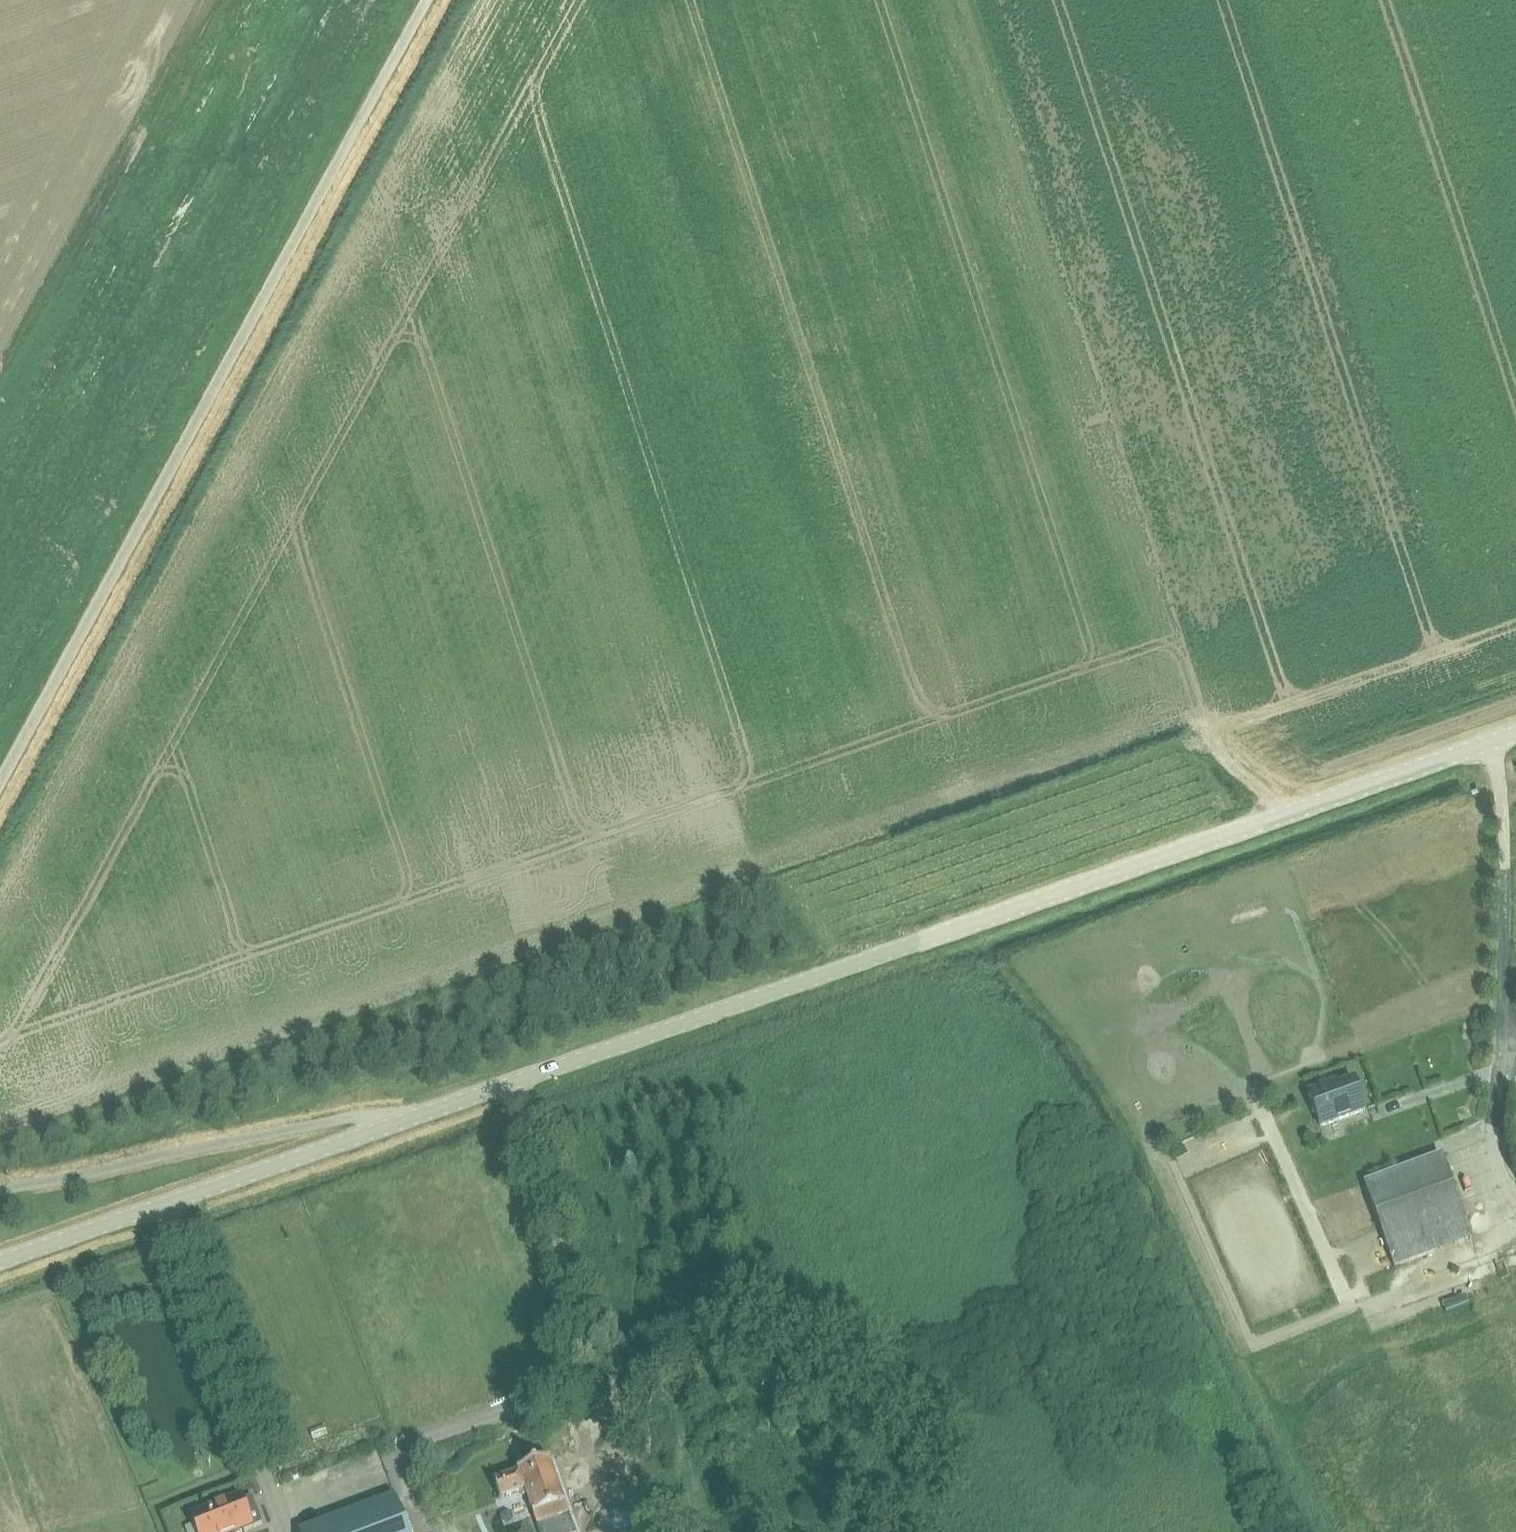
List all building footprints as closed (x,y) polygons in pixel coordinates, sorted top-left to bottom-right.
[(1320,1128),(1365,1112),(1354,1082),(1328,1091),(1327,1088),(1308,1095),(1320,1128)] [(1471,1117),(1466,1105),(1455,1109),(1459,1121),(1471,1117)] [(1471,1240),(1441,1157),(1364,1185),(1394,1268),(1471,1240)] [(1486,1272),(1498,1266),(1490,1250),(1478,1256),(1486,1272)] [(313,1441),(327,1437),(324,1428),(310,1433),(313,1441)] [(500,1501),(525,1492),(539,1531),(575,1531),(550,1461),(518,1472),(518,1474),(493,1483),(500,1501)] [(395,1496),(298,1531),(409,1531),(395,1496)] [(191,1517),(197,1531),(235,1531),(241,1530),(242,1531),(243,1531),(263,1524),(252,1497),(243,1500),(241,1497),(191,1517)]
